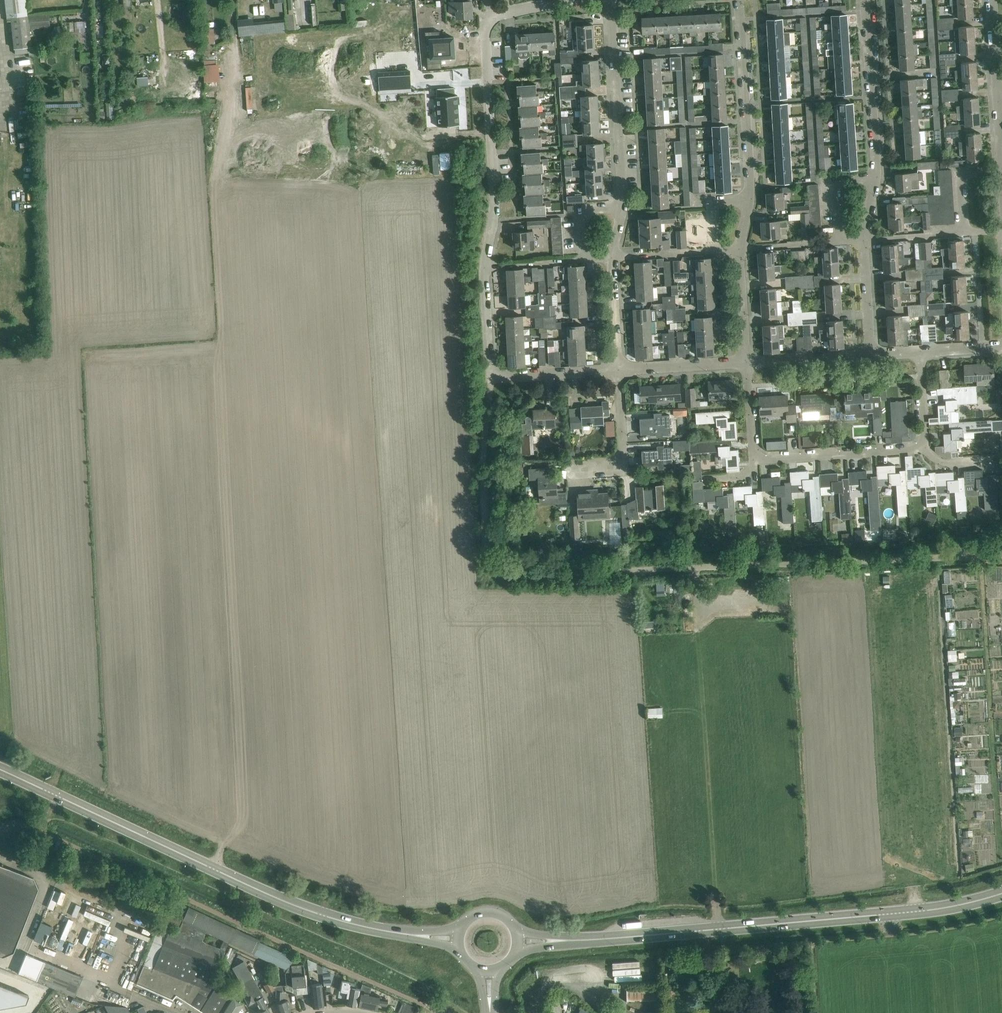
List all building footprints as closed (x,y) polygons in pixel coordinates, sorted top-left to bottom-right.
[(11,17),(15,49),(30,47),(25,0),(5,0),(6,17),(11,17)] [(123,14),(132,14),(131,0),(123,0),(123,14)] [(463,18),(472,17),(472,1),(471,1),(471,0),(466,0),(466,2),(450,2),(451,11),(457,11),(458,18),(463,18)] [(793,9),(793,14),(808,13),(807,4),(807,2),(807,0),(803,0),(804,8),(793,9)] [(820,13),(820,7),(820,3),(807,4),(808,13),(820,13)] [(910,4),(896,5),(897,18),(911,17),(910,4)] [(958,5),(952,5),(953,12),(958,12),(959,19),(973,18),(972,4),(958,5)] [(29,29),(50,27),(49,14),(29,15),(29,29)] [(290,14),(288,14),(289,30),(296,29),(295,14),(290,14)] [(709,30),(708,14),(695,15),(696,31),(709,30)] [(708,14),(709,30),(722,29),(721,14),(708,14)] [(695,15),(682,16),(683,31),(696,31),(695,15)] [(833,29),(848,28),(847,15),(832,16),(833,23),(824,24),(825,30),(833,29)] [(682,16),(669,17),(670,32),(683,31),(682,16)] [(657,33),(656,17),(642,18),(643,34),(657,33)] [(669,17),(656,17),(657,33),(664,33),(664,38),(670,38),(670,32),(669,17)] [(911,17),(897,18),(898,31),(912,30),(911,17)] [(285,22),(253,23),(252,19),(238,19),(238,34),(285,32),(285,22)] [(769,33),(783,32),(782,25),(788,25),(787,19),(768,20),(769,33)] [(578,39),(594,38),(593,25),(584,25),(584,20),(570,21),(570,27),(572,27),(573,32),(577,32),(578,39)] [(85,21),(77,21),(77,32),(86,32),(85,21)] [(973,26),(960,27),(955,27),(956,41),(974,40),(973,26)] [(848,28),(833,29),(834,42),(848,41),(848,28)] [(207,46),(215,46),(214,29),(206,29),(207,46)] [(818,39),(817,30),(811,31),(812,44),(818,43),(822,43),(822,38),(818,39)] [(912,30),(898,31),(899,44),(913,43),(912,30)] [(440,31),(425,32),(426,44),(430,43),(431,55),(427,55),(428,69),(442,68),(441,58),(455,57),(454,37),(440,38),(440,31)] [(542,33),(543,49),(550,49),(550,55),(556,55),(554,32),(542,33)] [(789,32),(783,32),(769,33),(769,46),(783,45),(789,45),(789,32)] [(542,33),(529,34),(530,50),(543,49),(542,33)] [(530,50),(529,34),(516,34),(517,44),(512,44),(513,62),(519,62),(519,55),(522,56),(527,56),(530,54),(530,50)] [(578,39),(578,50),(568,51),(568,57),(575,56),(579,56),(579,51),(595,50),(594,38),(578,39)] [(974,40),(956,41),(957,53),(961,53),(961,55),(975,54),(974,40)] [(849,54),(848,41),(834,42),(835,55),(849,54)] [(710,45),(710,52),(723,51),(723,43),(709,43),(709,45),(710,45)] [(914,56),(913,43),(899,44),(899,57),(914,56)] [(784,58),(783,45),(769,46),(770,59),(784,58)] [(658,48),(658,46),(645,47),(646,55),(658,54),(658,48)] [(204,82),(219,82),(218,50),(204,50),(204,82)] [(710,68),(724,67),(723,54),(709,55),(710,68)] [(850,67),(849,54),(835,55),(836,68),(850,67)] [(930,55),(924,56),(925,68),(936,68),(935,55),(930,55)] [(914,69),(914,56),(899,57),(900,70),(910,70),(914,69)] [(645,72),(661,71),(660,58),(645,59),(645,72)] [(785,72),(784,58),(770,59),(771,72),(785,72)] [(583,74),(599,73),(598,60),(582,61),(583,74)] [(962,63),(962,70),(956,71),(956,77),(977,76),(976,62),(962,63)] [(725,81),(724,67),(710,68),(711,81),(725,81)] [(851,80),(850,67),(836,68),(837,81),(851,80)] [(410,71),(379,73),(380,92),(411,90),(410,71)] [(662,84),(661,71),(645,72),(646,85),(662,84)] [(786,85),(785,72),(771,72),(772,85),(786,85)] [(599,73),(583,74),(583,80),(576,81),(576,86),(583,86),(583,87),(600,86),(600,79),(602,78),(601,75),(599,73)] [(977,89),(977,76),(956,77),(957,83),(963,83),(964,90),(967,90),(977,89)] [(923,78),(901,80),(902,93),(916,92),(916,86),(923,86),(923,78)] [(851,80),(837,81),(838,95),(842,94),(852,93),(851,80)] [(711,81),(711,88),(703,89),(704,95),(711,94),(726,94),(725,81),(711,81)] [(536,84),(517,85),(518,95),(518,96),(539,95),(539,96),(545,96),(544,90),(537,91),(536,84)] [(662,84),(646,85),(647,98),(663,97),(662,84)] [(786,85),(772,85),(773,99),(783,98),(786,97),(786,85)] [(436,105),(435,105),(435,115),(437,115),(438,126),(459,125),(458,95),(455,95),(454,88),(437,89),(438,96),(436,96),(436,105)] [(916,92),(902,93),(903,106),(917,105),(916,92)] [(703,94),(694,95),(688,95),(689,109),(694,109),(694,101),(704,100),(703,94)] [(726,94),(711,94),(712,108),(726,107),(726,94)] [(518,95),(514,95),(514,101),(520,101),(521,106),(538,105),(540,105),(539,96),(539,95),(518,96),(518,95)] [(583,109),(598,108),(598,107),(600,106),(600,103),(598,102),(598,96),(582,97),(583,109)] [(663,110),(663,97),(647,98),(648,111),(663,110)] [(978,97),(964,98),(962,99),(962,106),(957,106),(957,112),(979,111),(978,97)] [(839,117),(854,116),(853,103),(843,104),(838,105),(839,117)] [(774,118),(788,117),(787,104),(773,105),(774,118)] [(521,106),(519,106),(519,116),(519,117),(541,115),(541,117),(546,117),(546,111),(538,111),(538,105),(521,106)] [(918,118),(917,105),(903,106),(904,119),(918,118)] [(726,107),(712,108),(713,121),(727,120),(726,107)] [(598,108),(583,109),(583,122),(599,121),(598,108)] [(695,115),(694,109),(689,109),(689,122),(708,121),(707,115),(695,115)] [(663,110),(648,111),(648,124),(664,123),(663,110)] [(979,111),(957,112),(958,120),(966,120),(966,126),(980,125),(979,111)] [(519,116),(515,116),(516,122),(522,122),(522,127),(539,126),(541,126),(541,117),(541,115),(519,117),(519,116)] [(855,129),(854,116),(839,117),(840,130),(855,129)] [(788,130),(788,117),(774,118),(775,131),(788,130)] [(919,131),(918,118),(904,119),(905,132),(919,131)] [(599,121),(583,122),(584,135),(600,134),(599,121)] [(522,127),(520,127),(520,137),(520,138),(542,136),(542,138),(547,138),(547,132),(539,132),(539,126),(522,127)] [(714,139),(728,139),(728,126),(718,126),(713,126),(714,139)] [(650,143),(665,142),(664,128),(649,129),(650,143)] [(855,143),(855,129),(840,130),(841,144),(855,143)] [(788,130),(775,131),(775,144),(789,143),(788,130)] [(919,131),(905,132),(906,146),(920,144),(919,131)] [(966,134),(967,141),(960,142),(960,149),(981,147),(980,133),(976,133),(976,132),(974,132),(974,134),(966,134)] [(520,137),(516,137),(517,143),(523,142),(523,148),(542,147),(542,138),(542,136),(520,138),(520,137)] [(728,139),(714,139),(715,153),(729,152),(728,139)] [(666,155),(665,142),(650,143),(650,156),(666,155)] [(588,151),(588,157),(604,156),(606,156),(606,148),(604,148),(603,143),(581,145),(581,151),(588,151)] [(789,143),(775,144),(776,157),(790,156),(789,143)] [(855,143),(841,144),(842,157),(856,156),(855,143)] [(920,144),(906,146),(906,159),(916,158),(921,157),(920,144)] [(942,146),(931,147),(932,156),(943,155),(942,146)] [(982,161),(981,147),(960,149),(961,156),(968,155),(968,162),(971,161),(971,162),(973,162),(973,161),(982,161)] [(541,152),(521,153),(522,163),(522,164),(544,162),(544,164),(549,164),(549,158),(541,158),(541,152)] [(729,152),(715,153),(716,166),(730,165),(729,152)] [(697,154),(691,154),(692,167),(698,167),(698,163),(701,163),(700,154),(697,154)] [(667,168),(666,155),(650,156),(651,169),(667,168)] [(604,156),(588,157),(589,169),(605,169),(604,156)] [(791,169),(790,156),(776,157),(777,170),(791,169)] [(857,169),(856,156),(842,157),(843,170),(857,169)] [(830,157),(825,158),(819,158),(820,171),(831,171),(830,157)] [(918,169),(936,168),(939,168),(938,160),(918,162),(918,169)] [(522,163),(518,163),(518,169),(524,169),(525,174),(542,173),(544,173),(544,164),(544,162),(522,164),(522,163)] [(731,178),(730,165),(716,166),(716,179),(731,178)] [(668,181),(667,168),(651,169),(652,182),(668,181)] [(605,169),(589,169),(586,170),(586,183),(603,182),(602,169),(605,169)] [(791,169),(777,170),(778,183),(792,182),(791,169)] [(906,174),(896,174),(897,190),(907,190),(911,189),(919,188),(918,180),(923,180),(922,172),(918,173),(906,174)] [(525,174),(523,174),(523,184),(545,183),(545,185),(550,185),(550,179),(543,179),(542,173),(525,174)] [(731,191),(731,178),(716,179),(717,192),(731,191)] [(708,179),(699,180),(693,180),(694,193),(708,193),(708,179)] [(668,194),(668,181),(652,182),(653,195),(668,194)] [(603,182),(586,183),(587,195),(603,194),(603,182)] [(523,184),(519,184),(520,190),(526,189),(526,194),(526,195),(543,194),(545,194),(545,185),(545,183),(523,184)] [(782,192),(777,193),(767,193),(768,209),(778,209),(788,208),(787,201),(784,201),(783,192),(782,192)] [(526,194),(524,195),(525,204),(525,205),(546,204),(546,206),(551,206),(551,200),(544,200),(543,194),(526,195),(526,194)] [(668,194),(653,195),(653,208),(669,207),(668,194)] [(941,196),(941,194),(928,195),(928,197),(928,203),(929,209),(935,209),(941,209),(948,208),(954,208),(953,201),(941,202),(941,196)] [(928,203),(928,197),(911,198),(911,197),(903,198),(902,199),(901,199),(894,199),(894,203),(888,204),(889,217),(903,216),(902,205),(928,203)] [(525,204),(521,205),(521,210),(527,210),(527,216),(537,215),(546,215),(546,206),(546,204),(525,205),(525,204)] [(641,233),(661,232),(660,222),(675,221),(674,210),(659,211),(659,218),(640,219),(641,233)] [(810,212),(801,213),(801,226),(802,236),(811,235),(810,225),(810,212)] [(923,215),(903,216),(889,217),(890,231),(894,231),(894,232),(896,232),(896,231),(904,230),(903,224),(912,223),(912,222),(924,221),(924,229),(930,229),(930,225),(929,212),(923,213),(923,215)] [(545,220),(528,221),(528,228),(545,227),(545,220)] [(787,220),(772,222),(762,222),(763,238),(780,237),(779,227),(787,226),(787,220)] [(686,230),(677,231),(678,248),(687,247),(686,230)] [(533,231),(513,233),(514,249),(529,248),(531,250),(534,250),(535,248),(535,243),(535,240),(534,239),(533,231)] [(661,240),(661,232),(641,233),(641,246),(659,245),(659,249),(669,249),(669,240),(661,240)] [(949,241),(949,248),(942,249),(942,255),(964,254),(963,240),(957,240),(957,239),(956,239),(956,240),(949,241)] [(904,251),(897,252),(897,244),(883,245),(884,259),(905,257),(904,251)] [(822,249),(823,256),(815,257),(815,263),(818,263),(823,262),(839,261),(838,248),(832,248),(832,247),(831,247),(831,248),(822,249)] [(799,264),(799,251),(791,251),(792,264),(799,264)] [(759,266),(774,265),(773,252),(758,253),(759,266)] [(964,268),(964,254),(942,255),(943,265),(945,265),(945,267),(951,267),(951,268),(964,268)] [(909,257),(905,257),(884,259),(885,273),(898,272),(898,264),(909,264),(909,257)] [(697,272),(713,270),(712,258),(690,260),(690,265),(697,265),(697,272)] [(840,274),(839,261),(823,262),(818,263),(819,276),(840,274)] [(636,275),(652,274),(651,262),(635,263),(636,275)] [(781,265),(774,265),(759,266),(760,280),(775,279),(775,271),(781,271),(781,265)] [(569,279),(586,278),(585,266),(564,267),(564,273),(569,272),(569,279)] [(508,283),(524,282),(523,269),(507,270),(508,283)] [(713,270),(697,272),(698,284),(714,283),(713,270)] [(652,274),(636,275),(637,288),(653,287),(652,274)] [(951,276),(952,283),(944,284),(944,290),(966,289),(965,275),(951,276)] [(587,290),(586,278),(569,279),(570,291),(587,290)] [(905,281),(899,281),(899,280),(885,281),(886,294),(911,292),(911,287),(905,288),(905,281)] [(524,282),(508,283),(509,295),(525,294),(524,282)] [(698,284),(692,285),(692,290),(698,290),(698,297),(715,295),(717,295),(716,288),(714,288),(714,283),(698,284)] [(826,298),(841,297),(840,284),(825,285),(826,298)] [(654,299),(653,287),(637,288),(637,300),(654,299)] [(761,303),(777,301),(776,289),(761,290),(761,303)] [(967,303),(966,289),(944,290),(945,297),(953,297),(953,304),(967,303)] [(587,303),(587,290),(570,291),(571,304),(587,303)] [(911,299),(911,292),(886,294),(887,308),(901,308),(900,300),(911,299)] [(922,292),(923,304),(908,305),(909,311),(926,309),(925,304),(928,303),(927,292),(922,292)] [(525,294),(509,295),(509,308),(526,307),(525,294)] [(715,295),(698,297),(692,297),(693,302),(699,302),(699,309),(705,309),(715,308),(715,295)] [(841,297),(826,298),(820,298),(820,304),(826,304),(827,312),(842,311),(841,297)] [(547,301),(547,304),(537,304),(538,311),(550,310),(550,305),(550,301),(547,301)] [(778,315),(777,301),(761,303),(762,316),(778,315)] [(587,303),(571,304),(572,316),(588,316),(587,303)] [(550,305),(550,310),(551,316),(543,317),(544,323),(556,322),(555,305),(553,305),(550,305)] [(635,322),(651,321),(650,308),(634,309),(635,322)] [(538,311),(538,317),(535,317),(536,327),(544,327),(544,323),(543,317),(551,316),(550,310),(538,311)] [(947,326),(968,325),(967,311),(954,312),(954,314),(951,314),(952,316),(946,316),(947,326)] [(888,330),(902,329),(908,329),(908,323),(902,323),(901,315),(888,316),(888,318),(886,318),(886,324),(888,324),(888,330)] [(507,330),(523,329),(523,316),(506,317),(507,330)] [(696,331),(713,330),(712,317),(696,318),(696,331)] [(652,334),(651,321),(635,322),(635,334),(652,334)] [(827,322),(828,329),(820,329),(820,335),(843,334),(843,321),(827,322)] [(929,325),(930,341),(937,341),(936,324),(929,325)] [(764,339),(779,338),(778,325),(763,326),(764,339)] [(930,341),(929,325),(920,325),(921,342),(930,341)] [(955,333),(955,340),(969,339),(969,338),(971,338),(971,331),(969,331),(968,325),(947,326),(946,326),(947,333),(955,333)] [(568,339),(585,338),(584,326),(568,326),(568,339)] [(524,341),(523,329),(507,330),(508,342),(524,341)] [(903,343),(902,329),(888,330),(889,344),(903,343)] [(713,330),(696,331),(697,343),(713,342),(713,330)] [(652,346),(652,334),(635,334),(636,347),(652,346)] [(843,334),(820,335),(821,341),(828,341),(829,348),(837,348),(838,349),(839,348),(844,347),(843,334)] [(805,350),(804,336),(797,337),(798,350),(805,350)] [(585,338),(568,339),(563,339),(563,345),(569,345),(569,351),(585,350),(585,338)] [(784,338),(779,338),(764,339),(765,353),(780,352),(780,344),(785,344),(784,338)] [(525,348),(524,341),(508,342),(509,354),(525,353),(533,353),(532,347),(525,348)] [(714,355),(713,342),(697,343),(697,346),(698,356),(714,355)] [(653,358),(652,346),(636,347),(637,359),(653,358)] [(585,350),(569,351),(570,364),(586,363),(585,350)] [(526,366),(525,353),(509,354),(509,367),(526,366)] [(982,385),(984,385),(994,384),(993,364),(965,366),(966,376),(966,379),(982,378),(982,385)] [(949,370),(947,370),(940,370),(941,388),(948,388),(948,387),(952,387),(952,383),(950,383),(949,370)] [(710,399),(725,398),(735,397),(734,392),(736,392),(735,390),(734,390),(734,381),(709,382),(710,399)] [(681,400),(681,394),(680,384),(640,387),(640,390),(639,390),(640,392),(641,392),(641,403),(651,402),(681,400)] [(696,401),(695,387),(686,387),(687,407),(700,406),(700,400),(696,401)] [(880,396),(873,397),(873,391),(845,392),(845,400),(844,400),(844,403),(845,403),(846,414),(856,413),(856,416),(868,415),(868,413),(874,412),(874,415),(882,414),(880,396)] [(949,423),(952,423),(952,420),(951,411),(959,411),(958,403),(978,402),(977,392),(943,394),(944,401),(946,401),(946,405),(938,405),(939,424),(949,423)] [(837,419),(837,417),(836,407),(830,407),(829,393),(802,395),(803,412),(819,411),(820,414),(830,413),(831,420),(837,419)] [(796,420),(796,416),(795,406),(788,406),(787,396),(760,397),(761,408),(763,408),(763,415),(787,414),(788,421),(796,420)] [(892,431),(883,431),(883,437),(886,437),(886,443),(902,442),(902,436),(908,436),(906,400),(890,401),(892,431)] [(582,417),(583,426),(604,424),(604,415),(610,415),(609,402),(602,402),(603,406),(581,407),(582,417)] [(534,428),(556,427),(563,426),(562,414),(556,415),(555,409),(533,410),(534,428)] [(656,436),(666,435),(671,435),(670,415),(663,415),(663,411),(652,412),(652,418),(638,419),(638,427),(640,427),(641,435),(656,434),(656,436)] [(731,440),(738,439),(736,421),(728,421),(728,417),(730,417),(729,411),(696,413),(697,424),(716,422),(717,430),(724,429),(725,440),(731,440)] [(583,426),(582,417),(570,418),(571,428),(583,428),(583,426)] [(874,432),(883,432),(882,417),(873,417),(874,432)] [(615,420),(605,421),(605,435),(615,435),(615,420)] [(952,423),(949,423),(950,429),(952,429),(952,433),(944,434),(945,453),(958,452),(957,441),(964,440),(964,433),(994,431),(993,420),(988,421),(952,423)] [(814,437),(802,437),(803,447),(815,446),(814,437)] [(725,440),(691,442),(692,453),(718,451),(719,467),(727,466),(727,472),(740,471),(738,450),(730,450),(730,446),(732,446),(731,440),(725,440)] [(672,447),(667,447),(657,448),(657,450),(642,451),(643,467),(658,466),(658,468),(673,467),(672,447)] [(906,470),(900,471),(900,473),(896,473),(895,465),(877,466),(877,476),(878,476),(878,479),(889,478),(889,486),(897,485),(898,504),(909,504),(907,479),(906,470)] [(936,485),(936,473),(936,472),(929,473),(929,475),(925,475),(924,467),(906,468),(906,470),(907,479),(918,479),(918,486),(926,486),(927,505),(937,505),(936,485)] [(547,468),(537,468),(530,469),(531,480),(538,479),(540,499),(558,498),(558,506),(569,506),(568,492),(558,492),(558,487),(556,487),(555,476),(547,476),(547,468)] [(694,471),(692,471),(693,480),(702,479),(701,470),(694,471)] [(965,477),(965,483),(976,482),(976,490),(984,490),(985,510),(998,509),(996,475),(987,476),(987,478),(983,478),(982,470),(964,471),(964,477),(965,477)] [(820,476),(819,476),(813,477),(813,479),(809,479),(809,471),(790,472),(791,482),(791,485),(802,484),(802,492),(810,491),(812,521),(823,520),(822,509),(820,487),(820,476)] [(871,531),(882,530),(878,479),(878,476),(877,476),(871,477),(871,479),(867,479),(867,471),(848,472),(849,478),(849,485),(860,484),(861,491),(868,491),(871,531)] [(954,472),(936,473),(936,485),(947,484),(947,492),(955,491),(956,511),(967,510),(965,483),(965,477),(964,477),(958,478),(958,480),(954,480),(954,472)] [(849,478),(842,479),(842,481),(838,481),(838,473),(819,474),(819,476),(820,476),(820,487),(831,486),(832,493),(839,493),(841,516),(852,516),(849,485),(849,478)] [(791,485),(791,482),(785,483),(785,484),(781,485),(780,477),(762,478),(762,491),(756,492),(756,493),(752,494),(752,486),(733,487),(734,493),(734,500),(735,500),(745,499),(746,506),(753,506),(754,525),(765,524),(763,491),(774,490),(774,497),(781,497),(783,523),(794,522),(791,485)] [(627,503),(627,506),(623,506),(623,520),(630,519),(630,521),(639,521),(639,510),(665,508),(663,486),(656,486),(657,489),(643,490),(643,487),(636,487),(638,503),(627,503)] [(734,493),(727,493),(728,495),(723,496),(723,488),(693,490),(694,503),(717,501),(718,506),(717,506),(717,508),(719,508),(724,507),(726,527),(736,526),(735,500),(734,500),(734,493)] [(609,513),(609,503),(608,493),(608,495),(591,496),(591,490),(578,491),(580,519),(593,518),(593,514),(609,513)] [(907,504),(898,504),(899,516),(907,516),(907,504)] [(937,516),(929,512),(926,519),(934,523),(937,516)] [(579,517),(570,517),(571,541),(580,540),(579,517)] [(864,530),(855,531),(856,542),(865,541),(864,530)] [(3,957),(13,952),(38,889),(33,878),(2,866),(2,864),(1,865),(0,865),(0,956),(3,957)] [(202,913),(188,907),(182,921),(253,954),(287,969),(290,962),(292,958),(259,943),(260,940),(243,932),(243,933),(202,914),(202,913)] [(136,983),(172,999),(176,995),(204,1012),(236,1012),(243,1002),(239,1000),(240,998),(236,991),(215,977),(225,951),(159,924),(136,983)] [(41,941),(73,956),(77,945),(45,931),(41,941)] [(22,961),(18,969),(37,977),(36,980),(74,996),(82,976),(35,957),(32,965),(22,961)] [(232,968),(248,996),(244,998),(248,1005),(255,1001),(261,1011),(258,1012),(268,1012),(266,1009),(268,1008),(262,997),(263,996),(258,987),(252,976),(243,961),(232,968)] [(289,964),(292,987),(305,986),(303,964),(289,964)] [(331,981),(334,975),(323,970),(324,985),(331,985),(331,981)] [(270,981),(264,984),(269,993),(275,990),(273,987),(270,981)] [(350,982),(342,981),(340,990),(346,992),(345,998),(347,998),(345,1004),(358,1007),(360,991),(360,989),(355,988),(356,984),(350,982)] [(321,983),(310,985),(313,1008),(324,1006),(322,992),(321,983)] [(25,1003),(28,995),(0,984),(0,1008),(25,1003)] [(95,995),(104,997),(107,987),(98,984),(95,995)] [(273,987),(275,990),(276,991),(276,1004),(277,1008),(279,1012),(291,1012),(288,1005),(287,1000),(283,1002),(283,991),(282,985),(274,986),(274,987),(273,987)] [(628,987),(628,1002),(663,1002),(662,987),(628,987)] [(358,1007),(376,1010),(377,1005),(386,1006),(387,999),(381,998),(382,997),(379,996),(379,995),(360,991),(358,1007)] [(414,1010),(415,1007),(406,1003),(402,1012),(413,1012),(414,1010)] [(108,1012),(127,1012),(128,1012),(126,1007),(104,1005),(108,1012)]
